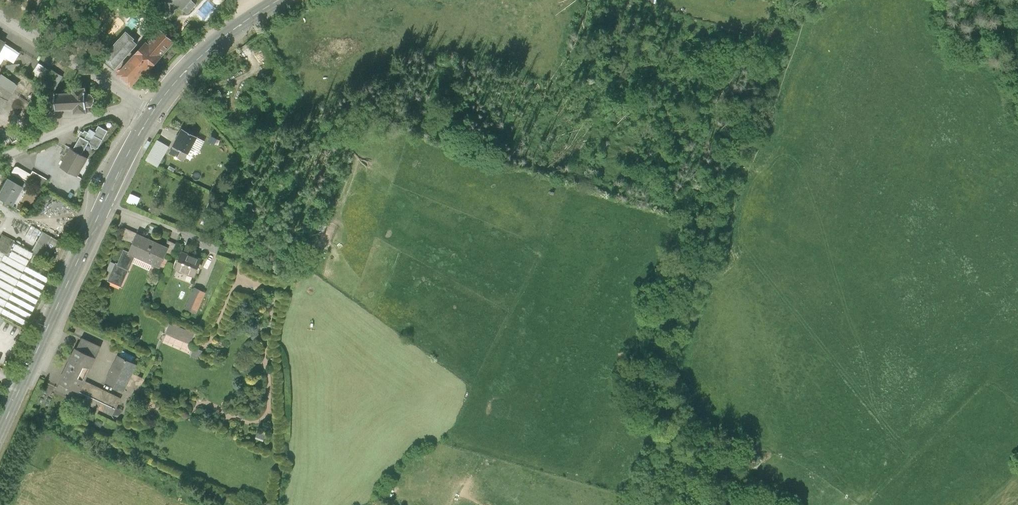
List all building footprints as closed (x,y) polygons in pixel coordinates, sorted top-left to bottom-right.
[(170,20),(180,9),(188,16),(203,0),(149,0),(170,20)] [(134,92),(177,45),(161,30),(117,77),(134,92)] [(141,45),(129,34),(103,61),(116,72),(141,45)] [(0,64),(4,58),(13,63),(20,53),(6,44),(0,41),(0,64)] [(20,64),(5,66),(6,73),(21,72),(20,64)] [(49,70),(39,64),(32,74),(42,80),(49,70)] [(62,77),(53,72),(45,85),(54,90),(62,77)] [(19,87),(2,75),(0,77),(0,115),(19,87)] [(75,92),(75,98),(55,99),(56,114),(76,113),(76,119),(88,118),(88,111),(92,111),(95,108),(96,105),(96,101),(94,99),(90,98),(87,98),(87,91),(75,92)] [(200,139),(183,130),(170,155),(187,164),(200,139)] [(89,161),(74,152),(62,172),(77,181),(89,161)] [(14,168),(11,173),(25,181),(42,190),(48,180),(32,171),(31,174),(17,167),(14,168)] [(11,173),(8,179),(22,186),(25,181),(11,173)] [(7,178),(0,190),(0,200),(12,206),(23,187),(22,186),(8,179),(7,178)] [(30,225),(24,235),(33,240),(39,230),(30,225)] [(121,248),(124,250),(133,231),(123,226),(116,239),(124,243),(121,248)] [(59,242),(42,234),(34,251),(50,259),(59,242)] [(123,251),(109,282),(123,289),(137,258),(163,269),(171,250),(138,235),(130,254),(123,251)] [(0,244),(0,267),(10,249),(0,244)] [(183,255),(176,272),(197,280),(204,263),(183,255)] [(206,262),(211,265),(216,259),(211,255),(206,262)] [(204,270),(199,282),(206,285),(211,272),(204,270)] [(186,308),(198,313),(206,290),(193,286),(186,308)] [(196,334),(171,323),(162,344),(187,355),(196,334)] [(103,350),(82,340),(59,388),(80,398),(82,395),(87,383),(103,350)] [(138,367),(117,358),(105,387),(126,396),(138,367)] [(122,400),(87,383),(82,395),(117,412),(122,400)]
